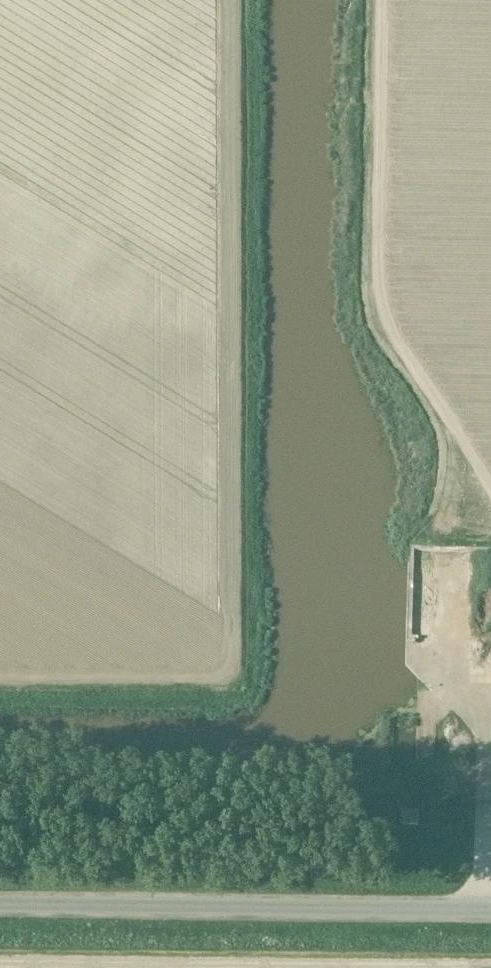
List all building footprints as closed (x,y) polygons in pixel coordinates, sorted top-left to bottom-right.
[(401,814),(401,827),(418,827),(418,814),(401,814)]
